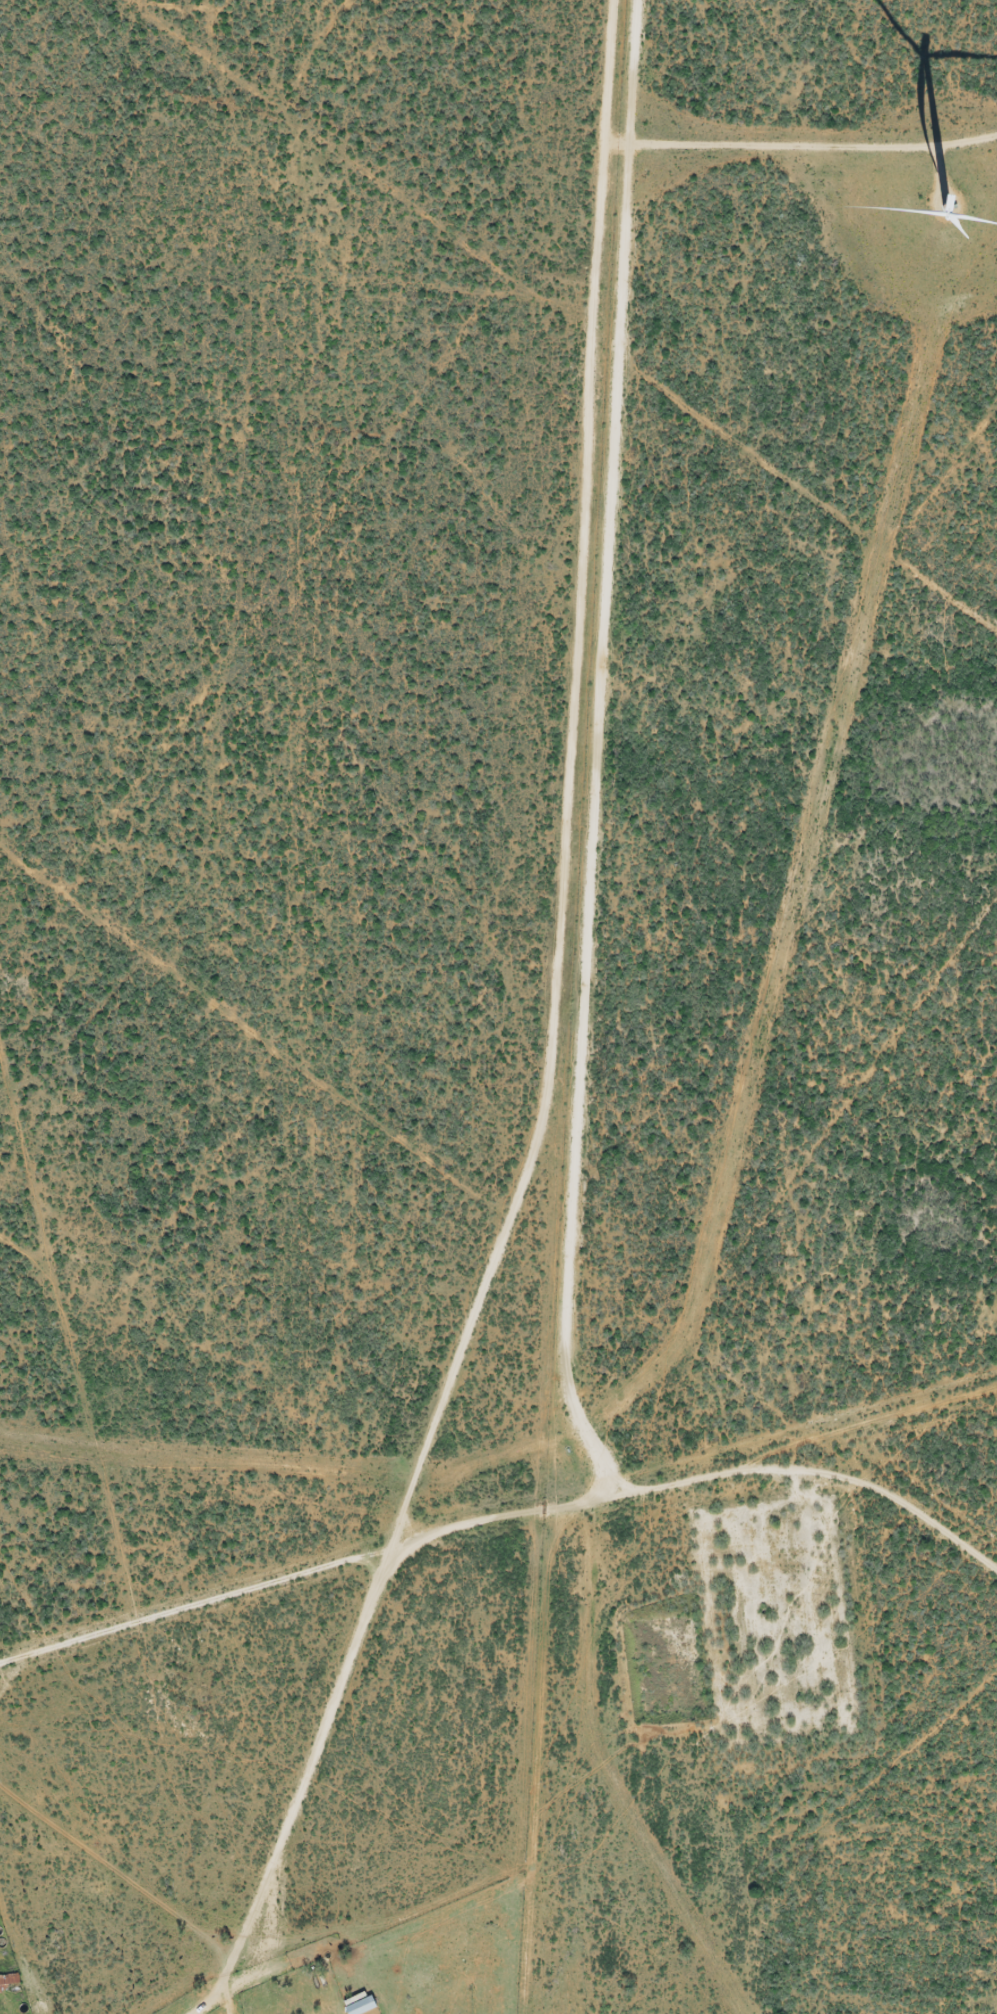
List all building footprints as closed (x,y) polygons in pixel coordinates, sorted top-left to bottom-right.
[(350,2013),(364,2013),(379,2008),(374,1996),(347,2007),(350,2013)]
